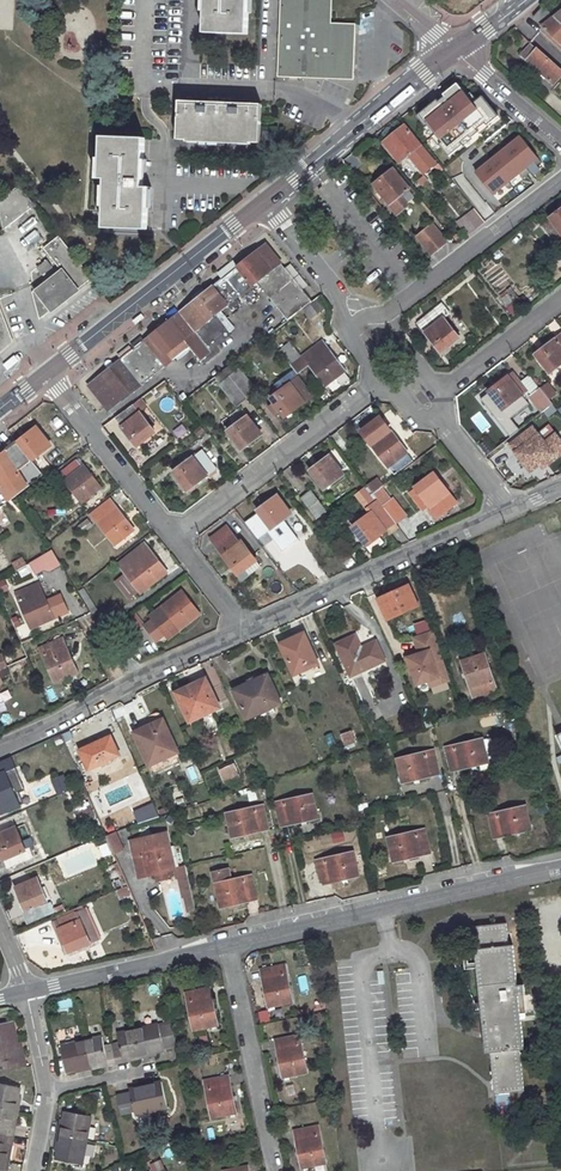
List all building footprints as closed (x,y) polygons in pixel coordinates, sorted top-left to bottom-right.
[(206,3),(211,3),(210,11),(206,11),(205,33),(248,34),(249,13),(244,12),(245,4),(249,5),(249,0),(207,0),(206,3)] [(325,33),(326,0),(283,0),(280,74),(345,77),(346,33),(325,33)] [(325,33),(346,33),(345,77),(354,77),(356,24),(331,24),(332,0),(326,0),(325,33)] [(534,19),(560,44),(560,23),(555,18),(544,7),(534,19)] [(513,29),(508,33),(513,38),(517,34),(513,29)] [(521,56),(554,84),(560,76),(560,70),(532,45),(521,56)] [(458,85),(418,112),(446,154),(466,140),(465,138),(496,117),(482,96),(471,104),(458,85)] [(199,106),(188,106),(188,101),(179,101),(177,140),(260,143),(261,104),(251,104),(251,108),(239,108),(239,103),(199,102),(199,106)] [(400,129),(390,136),(392,138),(387,142),(402,160),(409,154),(424,173),(435,163),(406,127),(402,131),(400,129)] [(519,136),(472,173),(492,198),(539,160),(519,136)] [(148,187),(142,188),(143,168),(138,168),(139,160),(143,160),(144,139),(102,137),(101,158),(106,158),(105,167),(100,166),(100,179),(106,179),(105,198),(109,199),(109,207),(104,207),(104,228),(146,229),(147,208),(144,208),(144,200),(148,200),(148,187)] [(408,206),(400,196),(409,190),(395,172),(390,175),(388,173),(379,180),(381,183),(376,187),(398,214),(408,206)] [(464,173),(456,177),(482,218),(489,213),(464,173)] [(424,176),(418,181),(422,186),(428,181),(424,176)] [(550,218),(560,233),(560,210),(550,218)] [(466,217),(458,223),(467,235),(475,228),(466,217)] [(430,225),(416,236),(432,256),(446,244),(430,225)] [(91,277),(59,236),(44,248),(62,270),(61,271),(76,289),(91,277)] [(266,244),(88,386),(109,411),(190,346),(204,364),(219,352),(215,348),(218,345),(231,336),(215,316),(228,306),(231,310),(243,300),(240,296),(257,282),(288,320),(312,301),(266,244)] [(48,262),(38,270),(43,276),(54,269),(48,262)] [(468,270),(463,273),(467,278),(472,275),(468,270)] [(35,290),(51,309),(76,289),(61,271),(35,290)] [(513,289),(501,298),(507,305),(508,310),(513,316),(526,306),(513,289)] [(51,309),(35,290),(33,292),(40,318),(51,309)] [(303,309),(310,320),(325,309),(317,299),(303,309)] [(443,304),(418,324),(440,352),(459,337),(444,319),(450,314),(443,304)] [(11,341),(0,314),(0,351),(11,341)] [(135,325),(144,318),(141,314),(132,321),(135,325)] [(536,354),(550,373),(560,364),(560,335),(536,354)] [(289,342),(282,348),(294,363),(290,366),(297,374),(310,364),(326,386),(345,372),(327,348),(326,349),(321,343),(301,358),(289,342)] [(239,370),(230,377),(247,399),(257,391),(239,370)] [(507,376),(488,391),(503,410),(522,395),(507,376)] [(230,377),(219,385),(237,407),(247,399),(230,377)] [(299,377),(270,399),(285,418),(313,396),(299,377)] [(539,388),(529,395),(542,413),(553,405),(539,388)] [(133,404),(116,417),(123,427),(122,428),(136,446),(155,432),(133,404)] [(248,416),(228,431),(241,450),(262,434),(248,416)] [(361,431),(366,437),(389,467),(407,453),(379,416),(361,431)] [(32,461),(51,446),(36,428),(0,456),(0,488),(8,501),(42,474),(32,461)] [(534,428),(511,446),(514,450),(537,432),(534,428)] [(542,439),(554,453),(557,458),(560,454),(560,440),(553,429),(542,439)] [(537,432),(514,450),(526,465),(530,470),(531,471),(540,464),(544,461),(554,453),(542,439),(537,432)] [(202,451),(173,472),(187,491),(215,469),(202,451)] [(317,466),(310,471),(324,490),(344,474),(330,456),(321,462),(317,466)] [(77,460),(60,473),(65,480),(64,481),(82,503),(100,488),(83,466),(82,467),(77,460)] [(456,503),(434,473),(416,487),(409,492),(423,510),(429,505),(438,517),(456,503)] [(377,478),(367,486),(373,493),(378,500),(376,502),(368,491),(360,497),(368,507),(372,512),(353,527),(367,546),(386,531),(396,524),(395,523),(382,506),(389,501),(379,489),(383,485),(377,478)] [(310,491),(296,502),(311,522),(316,518),(316,519),(326,511),(310,491)] [(277,495),(258,510),(259,512),(270,526),(272,529),(291,514),(277,495)] [(110,499),(91,514),(115,545),(134,530),(110,499)] [(405,516),(392,499),(389,501),(382,506),(395,523),(405,516)] [(259,512),(250,519),(262,533),(270,526),(259,512)] [(88,520),(78,528),(83,534),(93,525),(88,520)] [(396,524),(386,531),(390,535),(399,528),(396,524)] [(227,526),(210,539),(216,547),(233,534),(227,526)] [(233,534),(216,547),(223,555),(239,543),(233,534)] [(239,543),(223,555),(237,575),(243,571),(256,561),(241,541),(239,543)] [(144,544),(118,564),(138,589),(145,583),(148,587),(166,572),(144,544)] [(37,577),(60,565),(51,550),(28,563),(37,577)] [(256,561),(243,571),(248,577),(260,567),(256,561)] [(9,590),(4,580),(0,582),(0,592),(1,594),(9,590)] [(36,584),(16,593),(32,628),(54,618),(41,592),(40,593),(36,584)] [(408,586),(378,599),(388,621),(417,607),(408,586)] [(79,592),(89,608),(93,605),(84,589),(79,592)] [(182,592),(164,607),(151,616),(166,636),(179,626),(181,629),(199,614),(182,592)] [(126,621),(115,630),(123,641),(134,632),(126,621)] [(179,626),(166,636),(168,638),(181,629),(179,626)] [(448,674),(433,630),(414,637),(419,654),(406,658),(411,674),(413,673),(417,684),(448,674)] [(292,644),(284,647),(288,655),(285,656),(293,675),(318,665),(304,633),(290,640),(292,644)] [(355,636),(336,644),(351,676),(384,661),(376,642),(366,647),(367,651),(362,653),(355,636)] [(60,639),(40,648),(55,682),(77,673),(66,647),(64,647),(60,639)] [(288,655),(284,647),(292,644),(290,640),(280,644),(285,656),(288,655)] [(484,654),(461,662),(470,689),(472,688),(475,698),(496,690),(484,654)] [(220,683),(213,668),(207,671),(214,685),(220,683)] [(430,686),(450,680),(448,674),(428,681),(430,686)] [(267,675),(234,691),(246,719),(251,717),(272,707),(280,704),(267,675)] [(206,678),(176,693),(190,723),(220,708),(206,678)] [(215,689),(218,704),(226,702),(222,687),(215,689)] [(272,707),(251,717),(253,722),(274,713),(272,707)] [(161,714),(151,719),(153,724),(134,733),(149,766),(178,752),(161,714)] [(481,727),(497,725),(496,717),(480,719),(481,727)] [(339,735),(344,749),(356,744),(350,731),(339,735)] [(327,748),(335,747),(334,734),(325,735),(327,748)] [(111,736),(80,750),(89,769),(120,755),(111,736)] [(482,739),(446,748),(451,769),(460,767),(460,769),(488,762),(482,739)] [(433,751),(396,760),(402,783),(429,776),(429,775),(439,772),(433,751)] [(233,763),(220,770),(222,773),(235,767),(233,763)] [(14,795),(24,790),(14,767),(8,770),(5,764),(0,767),(0,813),(18,805),(14,795)] [(235,767),(222,773),(225,781),(239,774),(235,767)] [(51,779),(57,795),(70,790),(63,775),(51,779)] [(312,794),(276,803),(280,825),(290,823),(290,824),(317,817),(312,794)] [(88,805),(83,807),(89,818),(94,816),(88,805)] [(525,805),(488,815),(494,837),(503,835),(503,836),(531,829),(525,805)] [(263,806),(226,814),(231,838),(258,831),(258,830),(268,828),(263,806)] [(83,807),(76,810),(82,822),(89,818),(83,807)] [(136,813),(138,820),(152,815),(149,808),(136,813)] [(408,825),(418,823),(416,809),(405,811),(408,825)] [(0,834),(0,852),(7,868),(31,857),(28,849),(33,847),(29,839),(21,842),(15,827),(0,834)] [(424,830),(387,838),(393,862),(421,855),(420,854),(429,851),(424,830)] [(105,836),(113,854),(122,850),(114,832),(105,836)] [(175,868),(165,832),(129,841),(138,876),(147,874),(147,875),(156,873),(167,870),(175,868)] [(353,852),(316,861),(321,883),(330,880),(331,882),(359,875),(353,852)] [(186,866),(175,868),(177,877),(179,877),(188,874),(186,866)] [(248,901),(248,900),(256,898),(251,876),(231,881),(228,869),(212,873),(220,907),(248,901)] [(156,873),(158,880),(168,877),(167,870),(156,873)] [(116,873),(110,876),(116,891),(120,900),(126,898),(122,888),(123,887),(116,873)] [(179,877),(183,896),(186,895),(192,894),(188,874),(179,877)] [(36,878),(15,888),(30,922),(51,913),(36,878)] [(186,895),(189,910),(195,909),(192,894),(186,895)] [(83,909),(76,912),(90,942),(97,938),(83,909)] [(76,912),(55,921),(68,952),(90,942),(76,912)] [(520,1014),(518,996),(522,996),(524,996),(523,985),(517,985),(513,946),(508,946),(506,924),(477,927),(479,948),(475,949),(485,1054),(490,1053),(494,1084),(495,1095),(523,1092),(519,1050),(524,1049),(520,1014)] [(285,966),(262,970),(264,979),(262,980),(268,1008),(292,1003),(285,966)] [(208,989),(186,993),(194,1031),(218,1025),(212,998),(210,998),(208,989)] [(59,1010),(72,1008),(71,1000),(58,1001),(59,1010)] [(260,1023),(269,1022),(268,1011),(258,1012),(260,1023)] [(0,1025),(0,1073),(26,1067),(24,1057),(21,1058),(18,1043),(13,1022),(0,1025)] [(150,1057),(149,1054),(156,1052),(165,1051),(164,1048),(177,1045),(172,1024),(159,1028),(159,1024),(135,1030),(141,1056),(142,1059),(150,1057)] [(135,1030),(117,1033),(120,1043),(112,1045),(116,1064),(125,1062),(124,1059),(141,1056),(135,1030)] [(102,1036),(85,1040),(91,1067),(107,1063),(108,1066),(116,1064),(112,1045),(105,1047),(102,1036)] [(279,1050),(278,1050),(283,1078),(307,1073),(299,1036),(277,1041),(279,1050)] [(85,1040),(61,1045),(67,1072),(75,1070),(82,1068),(83,1071),(91,1070),(91,1067),(85,1040)] [(227,1076),(205,1081),(212,1118),(236,1113),(231,1085),(229,1086),(227,1076)] [(131,1093),(118,1096),(122,1115),(135,1112),(135,1116),(168,1109),(162,1082),(130,1089),(131,1093)] [(17,1105),(18,1097),(20,1088),(0,1084),(0,1109),(16,1113),(19,1113),(21,1106),(17,1105)] [(12,1129),(16,1113),(0,1109),(0,1135),(14,1138),(16,1129),(12,1129)] [(60,1127),(58,1136),(88,1141),(92,1117),(66,1112),(65,1121),(64,1128),(60,1127)] [(318,1127),(295,1131),(298,1140),(296,1140),(302,1168),(326,1163),(318,1127)] [(6,1162),(9,1146),(13,1147),(14,1138),(0,1135),(0,1161),(6,1162)] [(58,1136),(57,1144),(60,1145),(59,1152),(57,1160),(84,1165),(88,1141),(58,1136)] [(150,1164),(153,1170),(158,1170),(165,1169),(161,1159),(150,1164)] [(5,1170),(6,1170),(8,1170),(10,1163),(6,1162),(0,1161),(0,1170),(5,1170)]
